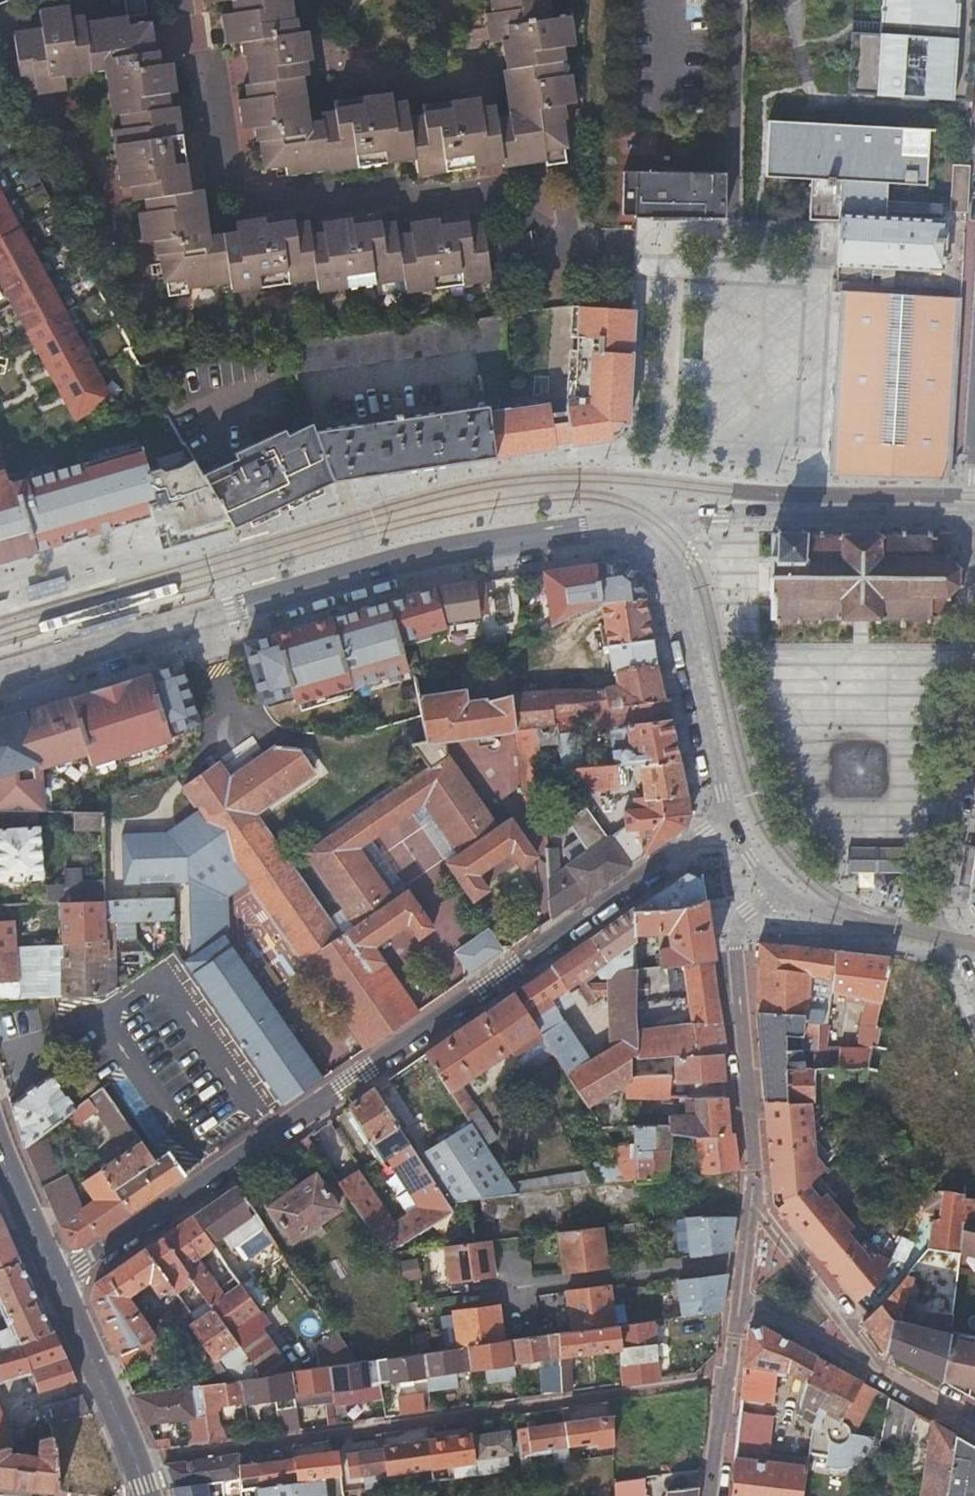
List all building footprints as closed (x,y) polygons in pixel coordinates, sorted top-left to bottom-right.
[(128,15),(129,15),(148,13),(146,0),(126,0),(128,15)] [(241,12),(234,13),(223,14),(227,44),(241,42),(243,56),(248,55),(249,60),(245,61),(248,75),(252,74),(254,83),(255,97),(248,98),(239,100),(243,129),(255,127),(257,141),(262,141),(263,146),(260,147),(262,160),(265,160),(266,168),(284,166),(287,174),(338,167),(338,170),(352,168),(352,165),(357,165),(358,167),(386,163),(387,160),(393,160),(394,162),(407,161),(407,157),(416,156),(418,173),(426,172),(427,175),(440,173),(440,170),(446,169),(446,172),(475,168),(475,165),(481,164),(482,167),(494,166),(494,162),(502,161),(503,166),(545,161),(546,165),(565,163),(563,141),(566,141),(564,126),(561,127),(560,121),(566,120),(564,106),(576,104),(572,75),(555,78),(554,63),(557,63),(555,49),(562,48),(574,46),(570,17),(549,20),(549,14),(551,14),(549,0),(547,0),(499,0),(501,13),(493,14),(488,15),(492,43),(506,41),(507,47),(504,48),(506,61),(509,61),(510,70),(507,70),(508,79),(505,80),(506,93),(510,93),(511,101),(509,106),(510,118),(498,119),(497,114),(483,115),(481,108),(480,99),(423,107),(425,124),(411,126),(409,110),(394,112),(392,95),(335,103),(336,113),(336,120),(323,121),(310,123),(308,112),(305,107),(303,99),(307,98),(305,85),(302,85),(300,77),(298,62),(305,61),(311,60),(307,31),(297,33),(295,19),(291,20),(291,13),(294,12),(292,0),(240,0),(241,12)] [(234,13),(241,12),(240,0),(232,0),(234,13)] [(499,0),(491,0),(493,14),(501,13),(499,0)] [(880,34),(852,33),(848,94),(973,101),(974,60),(974,0),(882,0),(880,34)] [(35,78),(36,87),(37,92),(66,88),(64,74),(70,74),(70,77),(84,75),(84,71),(105,68),(106,79),(110,83),(112,92),(109,93),(110,106),(113,106),(115,115),(120,114),(127,113),(129,127),(122,128),(112,129),(120,186),(131,185),(138,184),(140,198),(153,197),(155,210),(139,212),(143,240),(154,239),(156,252),(161,252),(162,259),(160,259),(162,272),(164,272),(168,295),(188,292),(187,285),(229,280),(230,287),(239,286),(240,289),(253,287),(253,285),(259,284),(260,287),(288,283),(288,281),(295,280),(295,282),(308,281),(308,278),(316,277),(318,290),(326,289),(326,291),(340,289),(339,287),(346,286),(347,288),(375,284),(375,281),(381,280),(382,283),(395,282),(395,279),(403,277),(405,290),(414,289),(414,291),(428,290),(428,287),(434,286),(434,289),(463,284),(463,281),(469,281),(470,284),(483,282),(483,278),(491,277),(484,230),(470,232),(468,215),(411,223),(413,241),(398,243),(396,231),(382,232),(379,215),(323,223),(326,240),(312,242),(309,229),(296,231),(294,214),(237,222),(239,238),(224,241),(223,234),(210,235),(208,225),(204,221),(203,212),(205,211),(203,198),(201,198),(199,189),(187,190),(186,183),(189,182),(187,168),(184,169),(183,164),(186,163),(182,134),(180,134),(179,129),(181,129),(179,115),(176,114),(175,107),(170,107),(162,108),(161,93),(168,92),(176,91),(172,62),(160,64),(157,50),(152,50),(151,45),(154,44),(152,30),(150,30),(148,21),(130,24),(129,15),(128,15),(87,21),(72,23),(71,16),(69,4),(40,8),(43,29),(37,30),(36,27),(22,29),(23,32),(14,33),(21,80),(35,78)] [(86,14),(71,16),(72,23),(87,21),(86,14)] [(555,49),(557,63),(564,62),(562,48),(555,49)] [(307,76),(305,61),(298,62),(300,77),(307,76)] [(22,88),(36,87),(35,78),(21,80),(22,88)] [(255,97),(254,83),(246,84),(248,98),(255,97)] [(170,107),(168,92),(161,93),(162,108),(170,107)] [(496,106),(481,108),(483,115),(497,114),(496,106)] [(127,113),(120,114),(122,128),(129,127),(127,113)] [(322,114),(323,121),(336,120),(336,113),(322,114)] [(811,178),(808,221),(821,221),(838,221),(837,266),(881,268),(893,268),(943,270),(945,220),(886,217),(887,212),(887,202),(888,181),(925,183),(925,184),(927,184),(929,132),(934,132),(934,130),(771,123),(770,122),(770,121),(768,121),(765,176),(766,176),(811,178)] [(966,210),(969,165),(954,165),(951,209),(966,210)] [(688,217),(724,218),(725,173),(624,171),(623,214),(635,214),(635,217),(671,217),(672,219),(674,219),(674,217),(684,217),(684,219),(687,219),(688,217)] [(138,184),(131,185),(133,199),(140,198),(138,184)] [(26,332),(64,312),(0,192),(0,282),(26,332)] [(941,205),(887,202),(887,212),(941,215),(941,205)] [(527,233),(536,239),(536,238),(536,235),(534,231),(532,230),(530,230),(530,232),(527,233)] [(535,240),(536,239),(527,233),(527,234),(526,236),(526,239),(528,242),(529,243),(532,243),(532,242),(535,240)] [(833,292),(949,297),(950,288),(892,285),(893,268),(881,268),(881,284),(834,282),(833,292)] [(771,285),(770,300),(792,301),(793,286),(771,285)] [(950,456),(961,298),(949,297),(833,292),(831,342),(828,439),(825,439),(828,473),(949,476),(950,456)] [(490,415),(495,458),(556,449),(555,444),(572,442),(573,446),(613,440),(613,435),(623,424),(627,425),(634,310),(579,307),(574,396),(571,396),(569,397),(566,401),(566,405),(567,412),(556,414),(556,416),(552,417),(550,406),(503,413),(497,409),(496,414),(490,415)] [(108,402),(64,312),(26,332),(74,419),(108,402)] [(333,480),(495,458),(490,415),(489,413),(496,413),(507,368),(504,316),(479,319),(439,322),(290,343),(296,371),(475,348),(476,374),(477,374),(476,406),(401,417),(400,412),(395,413),(395,418),(314,430),(322,455),(327,468),(333,480)] [(147,421),(143,413),(138,415),(142,423),(147,421)] [(233,530),(333,480),(327,468),(322,455),(314,430),(311,422),(299,429),(298,428),(287,433),(284,428),(233,453),(235,459),(202,475),(221,508),(233,530)] [(202,475),(193,460),(166,472),(160,469),(148,473),(140,447),(14,486),(6,483),(0,466),(0,564),(151,515),(160,547),(233,530),(221,508),(202,475)] [(781,527),(776,527),(776,531),(773,531),(772,556),(769,556),(770,561),(771,561),(771,590),(770,591),(770,597),(772,597),(772,617),(776,617),(777,622),(779,622),(780,618),(798,618),(798,622),(802,622),(801,618),(819,618),(820,622),(823,622),(823,618),(842,618),(842,622),(846,622),(846,618),(875,618),(876,623),(880,623),(880,618),(900,618),(901,627),(906,628),(906,618),(927,618),(927,623),(931,623),(931,618),(949,618),(950,602),(948,597),(956,587),(961,589),(961,585),(957,584),(957,572),(961,569),(960,566),(955,568),(948,560),(950,554),(950,534),(932,534),(931,526),(927,526),(927,535),(906,535),(906,526),(901,526),(900,535),(881,535),(881,526),(876,526),(876,535),(846,535),(846,530),(842,530),(842,535),(824,535),(823,530),(819,530),(820,535),(811,535),(810,532),(806,532),(806,527),(802,527),(801,532),(782,531),(781,527)] [(544,571),(551,624),(577,610),(602,603),(646,598),(647,598),(642,573),(623,560),(544,571)] [(435,584),(246,644),(263,703),(292,693),(295,702),(408,666),(399,637),(445,623),(443,617),(486,612),(482,579),(435,584)] [(649,618),(646,598),(602,603),(605,624),(601,628),(604,645),(609,645),(652,641),(649,618)] [(654,651),(652,641),(609,645),(612,669),(616,669),(656,664),(654,651)] [(615,707),(632,705),(663,700),(660,682),(656,664),(616,669),(619,690),(608,692),(610,708),(615,707)] [(40,812),(44,812),(40,768),(88,753),(92,766),(172,741),(170,732),(199,723),(181,665),(0,721),(0,811),(40,812)] [(500,668),(481,672),(488,700),(507,696),(500,668)] [(515,728),(510,695),(507,696),(488,700),(481,672),(480,670),(462,672),(464,692),(420,698),(422,711),(427,740),(413,744),(429,767),(305,853),(344,910),(356,927),(345,935),(344,934),(340,936),(328,920),(254,813),(313,773),(298,749),(292,749),(276,748),(230,779),(219,764),(185,788),(365,1047),(392,1029),(419,1010),(373,946),(407,923),(417,937),(432,927),(407,892),(396,900),(360,848),(371,840),(412,813),(424,805),(460,855),(447,863),(472,900),(486,890),(476,875),(510,851),(521,866),(536,856),(510,820),(499,827),(448,755),(446,739),(516,729),(516,728),(515,728)] [(610,708),(608,692),(607,687),(589,691),(572,690),(519,693),(510,695),(515,728),(516,728),(537,727),(555,725),(558,735),(582,731),(581,725),(574,726),(573,722),(580,721),(578,714),(610,708)] [(663,700),(632,705),(635,724),(671,720),(667,699),(663,700)] [(679,762),(671,720),(635,724),(618,727),(613,727),(582,731),(558,735),(561,752),(563,768),(638,764),(679,762)] [(555,725),(537,727),(541,751),(554,754),(561,752),(558,735),(555,725)] [(537,727),(516,728),(516,729),(525,792),(530,792),(532,811),(545,810),(538,751),(541,751),(537,727)] [(561,752),(554,754),(556,766),(559,768),(563,768),(561,752)] [(682,777),(679,762),(638,764),(642,787),(643,798),(685,796),(682,777)] [(563,768),(559,768),(574,790),(622,788),(642,787),(638,764),(563,768)] [(642,787),(622,788),(625,806),(633,805),(632,798),(643,798),(642,787)] [(627,825),(607,837),(626,866),(657,845),(684,825),(688,816),(688,813),(688,809),(685,796),(643,798),(632,798),(633,805),(634,811),(630,812),(632,822),(636,821),(638,826),(627,825)] [(412,813),(447,863),(460,855),(424,805),(412,813)] [(0,811),(0,881),(44,878),(40,812),(0,811)] [(77,829),(105,828),(105,813),(76,813),(77,829)] [(559,869),(549,876),(551,915),(551,918),(601,883),(626,866),(607,837),(559,869)] [(407,892),(371,840),(360,848),(396,900),(407,892)] [(974,864),(974,845),(966,844),(959,885),(971,886),(974,864)] [(556,864),(548,868),(549,876),(559,869),(556,864)] [(63,902),(107,901),(106,878),(106,874),(106,868),(67,870),(68,895),(62,896),(63,902)] [(689,904),(703,898),(700,878),(697,876),(687,872),(674,881),(633,909),(633,910),(655,909),(676,908),(689,904)] [(684,962),(711,957),(710,944),(703,898),(689,904),(676,908),(655,909),(633,910),(634,932),(657,931),(657,929),(666,929),(668,949),(659,949),(660,966),(684,962)] [(117,920),(175,918),(174,899),(107,901),(63,902),(59,902),(60,921),(63,921),(64,944),(117,940),(117,920)] [(551,964),(552,965),(566,987),(582,976),(583,977),(607,961),(608,984),(603,984),(598,976),(587,984),(595,996),(603,995),(603,989),(635,988),(634,932),(633,910),(633,909),(616,921),(591,938),(591,937),(578,946),(551,964)] [(356,927),(344,910),(328,920),(340,936),(344,934),(345,935),(356,927)] [(17,946),(15,920),(0,921),(0,951),(17,950),(17,946)] [(487,926),(452,952),(468,975),(504,949),(487,926)] [(657,929),(657,931),(658,931),(659,948),(659,949),(668,949),(666,929),(657,929)] [(656,1053),(663,1053),(720,1050),(720,1051),(726,1051),(711,957),(684,962),(689,1004),(691,1021),(662,1025),(661,1005),(661,983),(660,966),(659,949),(657,949),(657,931),(634,932),(635,988),(636,1054),(656,1053)] [(107,993),(120,986),(136,975),(134,972),(117,982),(117,943),(122,943),(123,940),(117,940),(64,944),(65,995),(107,993)] [(756,1006),(757,1011),(804,1013),(804,1020),(818,1021),(827,1022),(829,1010),(814,1008),(806,1008),(789,1006),(792,974),(809,976),(816,977),(833,978),(834,949),(792,944),(760,941),(759,950),(756,1006)] [(890,955),(834,949),(833,978),(833,979),(831,992),(865,999),(860,1019),(857,1047),(826,1047),(818,1047),(818,1021),(804,1020),(802,1043),(802,1048),(802,1050),(814,1050),(814,1067),(867,1068),(872,1045),(875,1046),(879,1028),(874,1027),(890,955)] [(17,950),(0,951),(0,982),(19,980),(17,950)] [(513,992),(542,1036),(550,1049),(587,1104),(630,1077),(631,1054),(636,1054),(635,988),(603,989),(603,995),(608,995),(611,1049),(589,1062),(566,1028),(551,997),(566,987),(552,965),(531,980),(513,992)] [(833,979),(833,978),(816,977),(814,1008),(829,1010),(831,992),(833,979)] [(672,983),(661,983),(661,1005),(674,1005),(672,983)] [(485,1011),(510,1049),(533,1034),(537,1039),(542,1036),(513,992),(512,991),(498,1002),(485,1011)] [(691,1021),(689,1004),(674,1005),(661,1005),(662,1025),(691,1021)] [(449,1091),(471,1124),(484,1144),(495,1136),(477,1108),(475,1108),(460,1084),(510,1049),(485,1011),(454,1033),(424,1053),(449,1091)] [(760,1049),(764,1099),(793,1100),(793,1101),(810,1101),(814,1101),(814,1067),(802,1066),(802,1050),(802,1048),(785,1049),(783,1035),(795,1036),(795,1042),(802,1043),(804,1020),(804,1013),(757,1011),(760,1049)] [(827,1022),(818,1021),(818,1047),(826,1047),(827,1022)] [(679,1079),(722,1076),(721,1069),(720,1051),(720,1050),(663,1053),(664,1065),(677,1064),(679,1079)] [(514,1070),(520,1066),(517,1060),(511,1064),(514,1070)] [(52,1074),(12,1104),(24,1144),(63,1116),(76,1106),(52,1074)] [(630,1077),(587,1104),(600,1126),(624,1125),(626,1125),(626,1097),(663,1097),(663,1103),(675,1104),(681,1104),(687,1104),(688,1118),(682,1118),(670,1118),(670,1119),(657,1119),(657,1125),(670,1124),(670,1131),(695,1136),(726,1131),(725,1118),(723,1095),(697,1097),(668,1096),(669,1075),(634,1076),(630,1077)] [(135,1133),(119,1109),(103,1086),(76,1106),(63,1116),(69,1122),(75,1128),(70,1121),(74,1117),(78,1122),(96,1110),(113,1134),(109,1137),(115,1146),(135,1133)] [(387,1253),(395,1251),(442,1245),(473,1242),(446,1200),(418,1157),(398,1127),(373,1088),(351,1104),(373,1138),(368,1141),(381,1161),(383,1160),(386,1165),(390,1162),(418,1206),(392,1222),(358,1170),(339,1182),(387,1253)] [(765,1113),(768,1149),(797,1147),(800,1145),(805,1141),(809,1137),(814,1134),(803,1122),(806,1120),(811,1116),(810,1101),(793,1101),(793,1100),(764,1099),(765,1113)] [(63,1116),(24,1144),(31,1159),(42,1184),(65,1175),(55,1152),(67,1144),(84,1169),(97,1162),(75,1128),(69,1122),(63,1116)] [(817,1131),(806,1120),(803,1122),(814,1134),(817,1131)] [(418,1157),(446,1200),(516,1192),(510,1184),(484,1144),(471,1124),(418,1157)] [(624,1146),(614,1147),(618,1162),(623,1179),(636,1178),(636,1180),(669,1176),(670,1131),(670,1124),(657,1125),(634,1125),(634,1146),(624,1146)] [(626,1125),(624,1125),(624,1146),(634,1146),(634,1125),(626,1125)] [(726,1131),(695,1136),(700,1172),(736,1167),(735,1154),(733,1130),(726,1131)] [(821,1150),(809,1137),(805,1141),(816,1154),(821,1150)] [(101,1168),(131,1210),(152,1196),(170,1183),(154,1159),(141,1141),(101,1168)] [(773,1202),(777,1207),(778,1206),(813,1178),(819,1173),(831,1162),(821,1150),(816,1154),(805,1141),(800,1145),(797,1147),(768,1149),(771,1178),(773,1202)] [(168,1150),(154,1159),(170,1183),(185,1173),(168,1150)] [(597,1182),(623,1179),(618,1162),(591,1175),(597,1182)] [(111,1225),(131,1210),(101,1168),(85,1179),(90,1189),(90,1190),(96,1199),(82,1209),(62,1222),(61,1219),(57,1220),(62,1231),(69,1246),(77,1248),(111,1225)] [(510,1184),(516,1192),(597,1182),(591,1175),(588,1170),(510,1184)] [(819,1173),(813,1178),(823,1192),(830,1187),(819,1173)] [(42,1184),(51,1204),(70,1197),(73,1190),(65,1175),(42,1184)] [(269,1207),(292,1239),(337,1208),(315,1175),(292,1191),(269,1207)] [(235,1185),(248,1203),(261,1195),(248,1176),(235,1185)] [(837,1210),(843,1205),(830,1187),(823,1192),(813,1178),(778,1206),(777,1207),(781,1212),(803,1238),(837,1210)] [(266,1236),(269,1234),(248,1203),(235,1185),(218,1197),(193,1215),(211,1241),(225,1233),(234,1245),(259,1228),(266,1236)] [(922,1189),(921,1199),(925,1200),(923,1216),(933,1218),(928,1246),(959,1250),(961,1228),(962,1223),(974,1226),(974,1198),(963,1196),(964,1191),(933,1189),(922,1189)] [(51,1204),(57,1220),(61,1219),(62,1222),(82,1209),(73,1190),(70,1197),(51,1204)] [(879,1280),(890,1258),(878,1252),(871,1257),(860,1242),(850,1228),(856,1223),(843,1205),(837,1210),(803,1238),(855,1301),(879,1280)] [(688,1256),(729,1250),(730,1247),(734,1212),(683,1215),(688,1256)] [(0,1215),(0,1266),(20,1260),(10,1237),(0,1215)] [(228,1330),(259,1308),(241,1283),(223,1294),(212,1278),(198,1256),(214,1245),(211,1241),(193,1215),(177,1226),(162,1236),(197,1285),(206,1299),(214,1309),(228,1330)] [(878,1252),(856,1223),(850,1228),(860,1242),(871,1257),(878,1252)] [(562,1272),(604,1267),(599,1226),(557,1231),(562,1272)] [(959,1250),(959,1252),(974,1256),(974,1231),(961,1228),(959,1250)] [(153,1242),(146,1247),(176,1291),(189,1283),(192,1288),(197,1285),(162,1236),(153,1242)] [(473,1242),(442,1245),(447,1281),(495,1275),(493,1259),(490,1260),(487,1240),(473,1242)] [(892,1319),(886,1351),(940,1380),(949,1330),(959,1252),(959,1250),(928,1246),(908,1269),(936,1273),(929,1327),(898,1319),(892,1319)] [(92,1298),(117,1354),(134,1348),(153,1335),(146,1325),(140,1314),(145,1311),(138,1299),(141,1297),(135,1288),(150,1279),(160,1294),(169,1289),(172,1293),(176,1291),(146,1247),(123,1263),(108,1274),(96,1282),(92,1298)] [(418,1257),(400,1260),(403,1281),(422,1278),(418,1257)] [(20,1260),(0,1266),(0,1303),(10,1326),(0,1329),(0,1344),(51,1330),(37,1299),(20,1260)] [(223,1294),(241,1283),(229,1266),(212,1278),(223,1294)] [(904,1274),(892,1289),(906,1296),(913,1276),(904,1274)] [(680,1316),(721,1311),(725,1279),(726,1275),(676,1282),(680,1316)] [(607,1287),(565,1292),(570,1332),(612,1326),(607,1287)] [(877,1304),(867,1314),(863,1319),(886,1351),(892,1319),(898,1319),(906,1296),(892,1289),(885,1297),(877,1304)] [(206,1299),(189,1310),(196,1321),(214,1309),(206,1299)] [(163,1328),(183,1314),(189,1310),(183,1301),(156,1319),(163,1328)] [(456,1347),(467,1346),(497,1342),(501,1341),(498,1321),(501,1321),(499,1305),(451,1312),(456,1347)] [(241,1348),(260,1375),(290,1371),(260,1325),(267,1320),(259,1308),(228,1330),(237,1342),(241,1348)] [(216,1357),(237,1342),(228,1330),(214,1309),(196,1321),(193,1323),(216,1357)] [(117,1354),(125,1372),(143,1360),(145,1364),(180,1340),(183,1314),(163,1328),(153,1335),(134,1348),(117,1354)] [(153,1335),(163,1328),(156,1319),(146,1325),(153,1335)] [(620,1347),(623,1382),(637,1380),(657,1377),(652,1320),(618,1325),(620,1347)] [(560,1375),(570,1375),(570,1354),(591,1351),(620,1347),(618,1325),(612,1326),(570,1332),(559,1333),(560,1375)] [(749,1329),(741,1397),(773,1402),(776,1374),(783,1375),(784,1370),(806,1381),(815,1356),(762,1326),(749,1329)] [(51,1330),(0,1344),(0,1376),(29,1368),(36,1388),(75,1378),(54,1329),(51,1330)] [(940,1380),(974,1398),(974,1344),(971,1343),(972,1336),(949,1330),(940,1380)] [(543,1393),(560,1390),(560,1375),(559,1333),(534,1336),(512,1339),(515,1362),(534,1359),(541,1358),(543,1393)] [(321,1366),(328,1365),(357,1361),(349,1350),(340,1336),(320,1351),(321,1366)] [(467,1346),(470,1368),(496,1365),(515,1362),(512,1339),(508,1340),(501,1341),(497,1342),(467,1346)] [(425,1352),(427,1376),(450,1372),(470,1368),(467,1346),(456,1347),(425,1352)] [(240,1369),(243,1378),(260,1375),(241,1348),(225,1359),(223,1365),(224,1370),(228,1373),(234,1373),(236,1372),(240,1369)] [(376,1358),(380,1382),(405,1378),(427,1376),(425,1352),(414,1353),(376,1358)] [(838,1368),(815,1356),(806,1381),(805,1386),(798,1405),(800,1406),(795,1414),(814,1420),(814,1419),(818,1408),(817,1407),(821,1401),(838,1368)] [(328,1365),(331,1389),(350,1386),(361,1385),(380,1382),(376,1358),(357,1361),(328,1365)] [(290,1371),(296,1405),(312,1402),(326,1400),(333,1399),(331,1389),(328,1365),(321,1366),(290,1371)] [(877,1390),(838,1368),(821,1401),(817,1407),(818,1408),(814,1419),(814,1420),(815,1420),(811,1450),(825,1452),(823,1462),(835,1464),(844,1463),(849,1461),(856,1456),(863,1451),(866,1446),(869,1438),(863,1433),(855,1431),(845,1429),(848,1424),(856,1428),(877,1390)] [(299,1427),(296,1405),(290,1371),(260,1375),(243,1378),(241,1378),(244,1401),(260,1399),(278,1396),(283,1429),(299,1427)] [(500,1377),(503,1398),(520,1396),(517,1374),(500,1377)] [(560,1375),(560,1390),(571,1389),(570,1375),(560,1375)] [(205,1414),(209,1440),(227,1437),(217,1417),(215,1405),(244,1401),(241,1378),(201,1384),(205,1414)] [(189,1443),(209,1440),(205,1414),(195,1416),(190,1385),(135,1393),(148,1423),(174,1419),(190,1417),(193,1434),(189,1443)] [(364,1406),(383,1403),(380,1385),(362,1388),(364,1406)] [(398,1396),(400,1413),(425,1409),(423,1392),(398,1396)] [(31,1425),(50,1421),(90,1411),(83,1395),(32,1405),(28,1411),(31,1425)] [(887,1396),(880,1438),(907,1443),(915,1412),(887,1396)] [(326,1400),(328,1417),(335,1415),(333,1399),(326,1400)] [(50,1421),(53,1433),(57,1432),(76,1428),(95,1423),(90,1411),(50,1421)] [(10,1442),(11,1442),(0,1413),(0,1446),(10,1442)] [(565,1421),(568,1445),(606,1440),(606,1446),(615,1445),(614,1414),(592,1417),(565,1421)] [(739,1414),(737,1432),(733,1470),(730,1495),(804,1495),(810,1456),(770,1454),(773,1419),(739,1414)] [(533,1465),(531,1450),(551,1448),(554,1462),(570,1460),(568,1445),(565,1421),(538,1424),(516,1427),(521,1467),(533,1465)] [(954,1435),(932,1423),(922,1495),(945,1495),(954,1435)] [(474,1458),(470,1430),(470,1429),(465,1430),(465,1435),(451,1437),(450,1437),(427,1441),(431,1465),(453,1462),(455,1476),(477,1473),(474,1458)] [(477,1429),(470,1430),(474,1458),(477,1473),(509,1468),(505,1454),(511,1453),(508,1430),(490,1432),(477,1433),(477,1429)] [(0,1446),(0,1483),(60,1489),(56,1453),(56,1448),(54,1438),(58,1436),(57,1432),(53,1433),(39,1437),(37,1456),(33,1456),(29,1452),(18,1451),(11,1452),(9,1452),(10,1442),(0,1446)] [(945,1495),(974,1495),(974,1449),(954,1435),(945,1495)] [(403,1444),(383,1447),(387,1471),(389,1484),(419,1481),(417,1467),(431,1465),(427,1441),(405,1444),(403,1444)] [(287,1446),(289,1457),(274,1460),(273,1460),(257,1462),(260,1485),(297,1480),(294,1456),(292,1445),(287,1446)] [(387,1471),(383,1447),(366,1449),(364,1450),(345,1452),(348,1476),(365,1474),(367,1487),(389,1484),(387,1471)] [(56,1453),(60,1489),(80,1491),(77,1450),(56,1453)] [(297,1480),(329,1475),(341,1473),(338,1451),(315,1454),(294,1456),(297,1480)] [(171,1477),(174,1485),(224,1481),(240,1480),(238,1453),(166,1463),(171,1477)] [(329,1475),(297,1480),(260,1485),(240,1488),(240,1495),(333,1495),(329,1475)] [(616,1481),(616,1495),(636,1495),(635,1479),(616,1481)] [(226,1495),(240,1495),(240,1488),(240,1480),(224,1481),(226,1495)] [(176,1495),(226,1495),(224,1481),(174,1485),(176,1495)] [(698,1486),(669,1490),(668,1495),(696,1495),(698,1486)]
